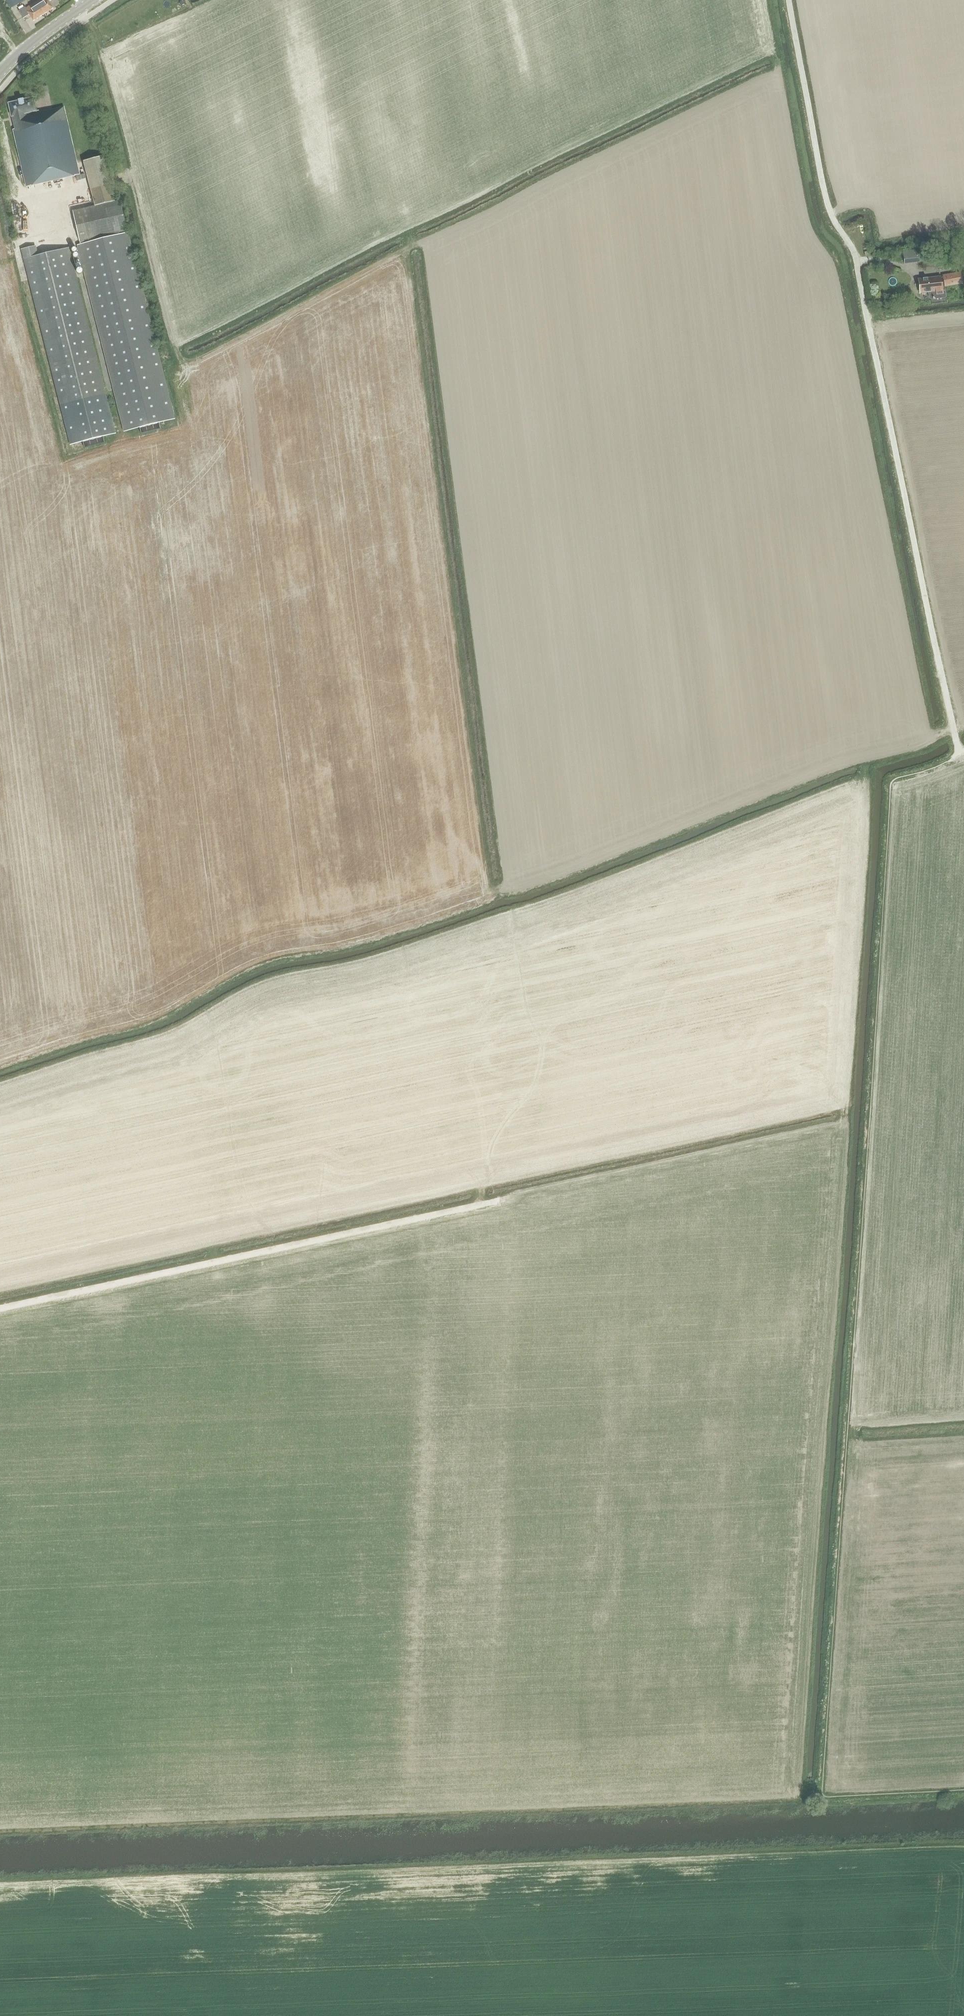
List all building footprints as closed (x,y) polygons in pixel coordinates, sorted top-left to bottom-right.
[(26,8),(25,7),(19,11),(23,18),(29,14),(33,21),(43,14),(53,8),(49,1),(51,0),(38,0),(26,8)] [(23,100),(23,99),(19,100),(19,101),(9,103),(12,117),(15,128),(15,129),(14,129),(27,188),(79,176),(63,108),(37,114),(34,98),(23,100)] [(82,246),(128,235),(119,201),(115,202),(104,156),(85,161),(96,207),(74,212),(82,246)] [(160,429),(159,423),(174,419),(128,235),(82,246),(79,247),(124,431),(139,427),(141,434),(160,429)] [(22,250),(64,419),(70,445),(83,442),(85,449),(105,444),(103,437),(115,434),(68,248),(42,255),(41,251),(37,252),(35,246),(22,250)] [(923,260),(921,249),(904,251),(906,263),(923,260)] [(962,283),(961,272),(943,276),(945,286),(962,283)] [(931,300),(946,298),(945,291),(943,291),(941,277),(919,279),(920,293),(928,292),(928,294),(929,298),(931,300)]
